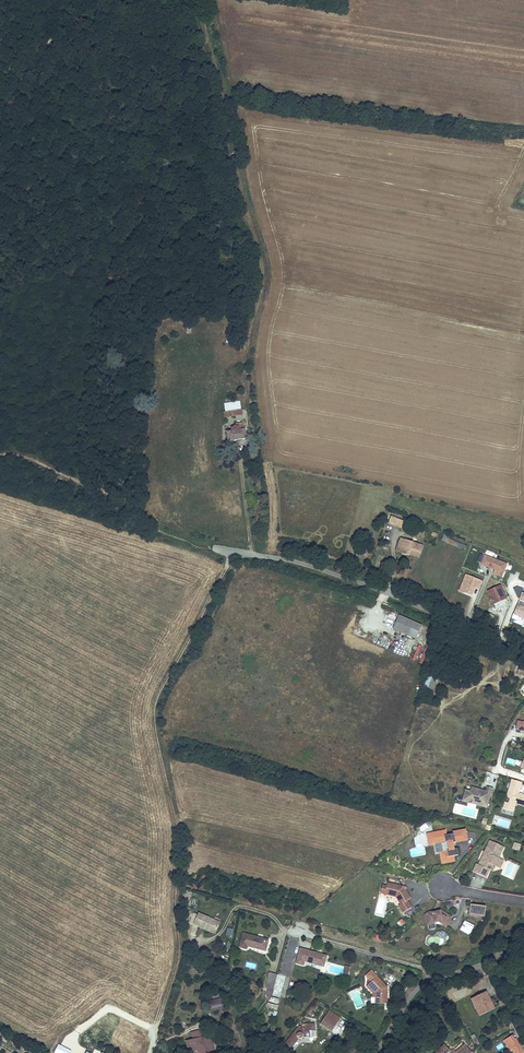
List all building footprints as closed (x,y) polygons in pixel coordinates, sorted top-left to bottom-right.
[(231,433),(227,434),(227,443),(245,440),(243,423),(236,424),(236,428),(231,429),(231,433)] [(392,516),(390,523),(403,529),(406,521),(392,516)] [(402,539),(400,544),(404,545),(401,554),(410,557),(411,555),(420,559),(425,547),(402,539)] [(465,549),(466,545),(449,540),(448,544),(465,549)] [(501,576),(506,564),(484,554),(480,564),(494,569),(492,573),(501,576)] [(479,587),(482,580),(465,574),(461,584),(465,585),(462,592),(470,595),(474,585),(479,587)] [(493,604),(498,602),(497,600),(505,596),(502,588),(501,586),(487,592),(493,604)] [(515,614),(523,618),(523,593),(515,614)] [(385,625),(391,628),(395,622),(389,619),(385,625)] [(398,619),(393,632),(416,641),(421,628),(398,619)] [(418,645),(411,660),(422,664),(429,649),(418,645)] [(424,688),(434,691),(437,680),(427,677),(424,688)] [(517,722),(515,730),(523,732),(523,724),(517,722)] [(522,795),(520,797),(519,795),(519,794),(522,785),(512,782),(507,798),(511,799),(510,804),(506,803),(504,810),(514,813),(516,804),(523,806),(523,796),(522,795)] [(467,791),(465,798),(489,804),(493,789),(488,788),(487,792),(483,791),(483,792),(480,791),(480,790),(472,788),(471,792),(467,791)] [(489,804),(465,798),(464,802),(488,808),(489,804)] [(452,813),(476,819),(479,808),(455,802),(452,813)] [(513,818),(515,813),(514,813),(504,810),(502,809),(501,815),(513,818)] [(448,831),(435,833),(437,845),(438,853),(442,853),(444,852),(446,859),(448,859),(448,864),(456,863),(455,857),(460,857),(459,850),(456,850),(456,849),(455,849),(454,846),(455,846),(455,844),(469,842),(468,831),(456,833),(456,835),(449,836),(448,831)] [(505,849),(491,842),(486,853),(488,854),(484,862),(482,861),(479,866),(477,865),(474,873),(487,879),(490,872),(492,869),(495,870),(496,868),(500,860),(505,849)] [(505,862),(500,860),(496,868),(501,870),(505,862)] [(404,886),(388,882),(387,887),(386,891),(397,895),(396,896),(401,904),(399,905),(403,913),(412,907),(408,900),(411,898),(406,889),(405,886),(404,886)] [(386,891),(387,887),(383,886),(381,892),(396,896),(397,895),(386,891)] [(484,917),(486,908),(472,906),(470,916),(484,917)] [(425,915),(428,925),(435,923),(439,923),(442,925),(446,927),(452,918),(442,911),(436,913),(436,914),(433,914),(433,912),(428,913),(425,915)] [(199,914),(194,925),(204,929),(205,928),(208,929),(207,930),(215,934),(219,925),(213,923),(215,920),(199,914)] [(469,935),(474,925),(464,920),(459,930),(469,935)] [(250,936),(247,946),(266,951),(269,941),(250,936)] [(296,964),(304,966),(304,963),(324,969),(327,958),(300,950),(296,964)] [(275,984),(278,976),(270,974),(265,989),(269,990),(266,999),(270,1000),(275,984)] [(287,978),(278,976),(275,984),(270,1000),(277,1001),(279,993),(282,993),(287,978)] [(387,995),(387,988),(377,977),(368,986),(371,990),(375,994),(375,999),(378,999),(378,1005),(387,1005),(387,999),(385,999),(386,995),(387,995)] [(355,1010),(366,1007),(361,989),(350,992),(355,1010)] [(205,995),(207,1001),(220,998),(218,992),(205,995)] [(489,1004),(483,992),(468,999),(475,1011),(489,1004)] [(220,1000),(207,1003),(209,1012),(222,1009),(220,1000)] [(477,1016),(491,1008),(489,1004),(475,1011),(477,1016)] [(338,1025),(334,1022),(331,1020),(334,1015),(329,1011),(319,1025),(331,1033),(338,1025)] [(299,1028),(283,1047),(289,1052),(299,1040),(302,1040),(302,1038),(311,1037),(311,1032),(315,1032),(315,1025),(304,1025),(304,1028),(299,1028)] [(187,1041),(189,1052),(205,1052),(200,1031),(192,1034),(193,1040),(187,1041)] [(475,1033),(471,1035),(475,1045),(479,1043),(475,1033)] [(504,1041),(508,1048),(509,1047),(512,1052),(521,1052),(523,1052),(516,1040),(514,1041),(513,1037),(504,1041)] [(430,1052),(441,1052),(446,1048),(441,1043),(430,1052)]
